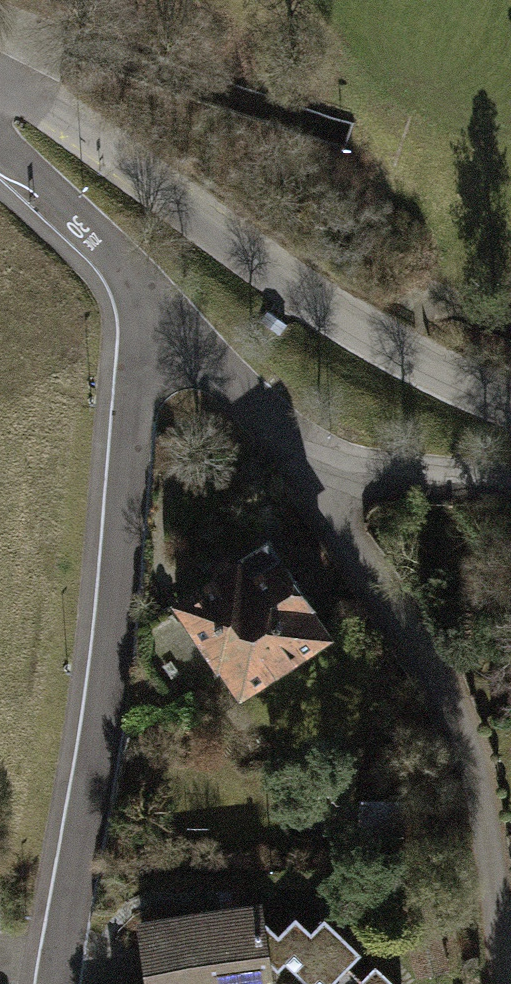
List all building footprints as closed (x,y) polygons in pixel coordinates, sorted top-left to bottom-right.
[(299,527),(191,590),(251,692),(359,629),(299,527)] [(257,911),(141,929),(150,983),(268,983),(265,961),(276,972),(285,963),(306,983),(395,983),(375,965),(361,980),(350,970),(362,958),(324,921),(310,935),(296,921),(278,939),(259,920),(257,911)]
